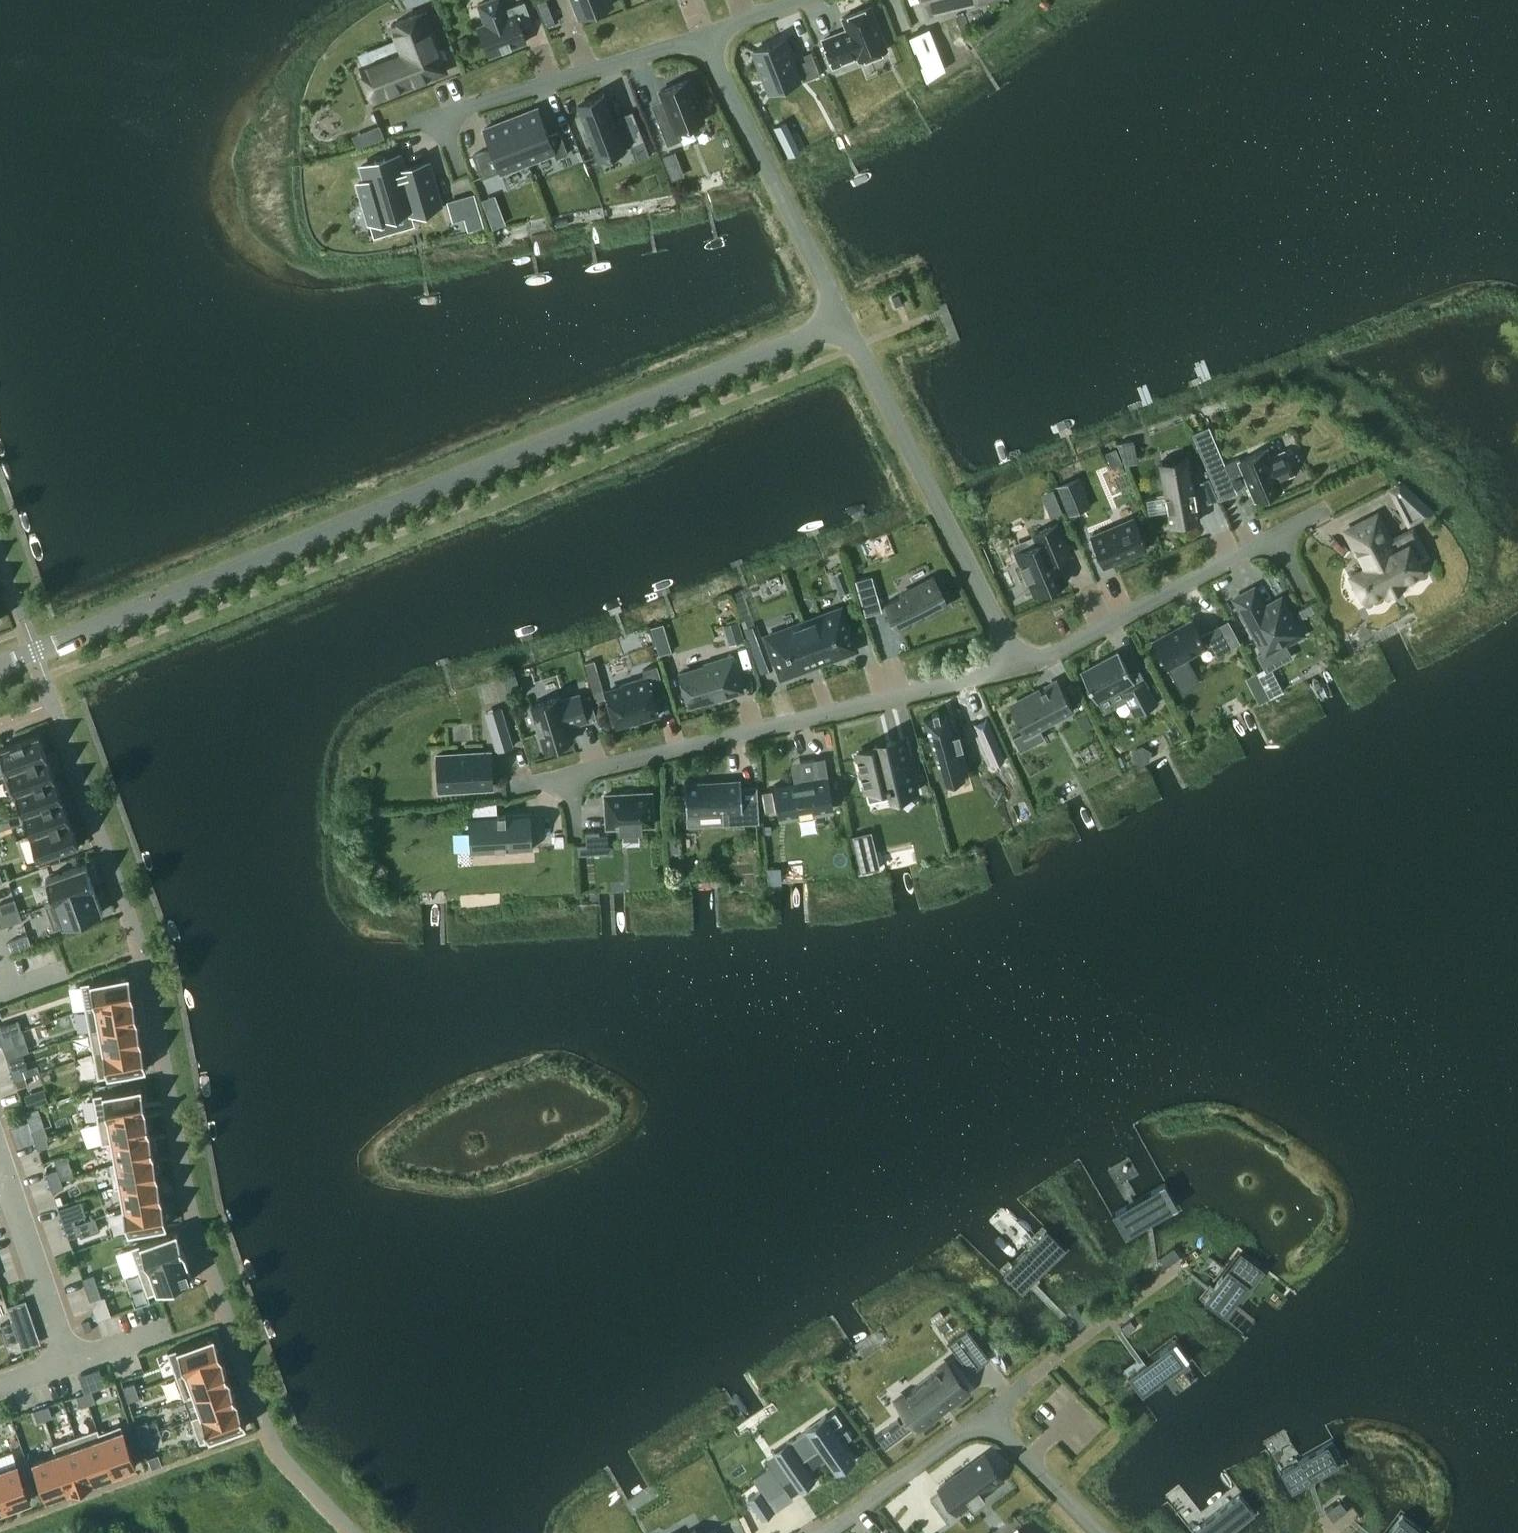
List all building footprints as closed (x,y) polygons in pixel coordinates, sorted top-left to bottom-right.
[(502,0),(487,0),(478,4),(486,23),(478,26),(489,55),(527,41),(521,26),(532,22),(524,2),(505,9),(502,0)] [(545,26),(556,22),(547,0),(535,0),(545,26)] [(611,0),(574,0),(580,16),(612,4),(611,0)] [(928,11),(930,14),(990,0),(924,0),(928,11)] [(859,60),(888,48),(871,6),(842,17),(847,29),(823,39),(833,65),(857,55),(859,60)] [(439,53),(423,12),(391,24),(402,51),(361,67),(361,69),(359,69),(365,83),(367,82),(373,99),(430,76),(424,59),(439,53)] [(468,35),(458,39),(462,47),(472,42),(468,35)] [(783,38),(754,50),(770,91),(800,79),(783,38)] [(806,59),(797,63),(801,73),(818,66),(811,51),(803,54),(806,59)] [(682,139),(678,129),(703,119),(688,79),(661,89),(669,110),(656,115),(668,144),(682,139)] [(598,158),(626,147),(605,94),(577,105),(598,158)] [(549,135),(538,107),(509,118),(526,162),(554,151),(556,157),(568,153),(560,130),(549,135)] [(484,128),(492,147),(473,155),(482,177),(500,170),(501,172),(526,162),(509,118),(484,128)] [(628,146),(632,145),(638,160),(650,155),(638,124),(621,131),(628,146)] [(379,125),(353,135),(358,147),(384,137),(379,125)] [(676,150),(663,155),(667,163),(679,159),(676,150)] [(442,204),(430,161),(405,169),(404,165),(394,168),(391,156),(362,165),(367,180),(359,182),(371,222),(396,214),(395,211),(410,206),(411,213),(442,204)] [(475,192),(448,200),(454,220),(480,213),(475,192)] [(484,205),(493,227),(504,223),(495,200),(484,205)] [(1192,433),(1202,455),(1210,451),(1201,429),(1192,433)] [(1106,452),(1112,467),(1123,463),(1116,447),(1106,452)] [(1283,488),(1278,478),(1293,472),(1284,452),(1270,458),(1266,449),(1240,460),(1239,457),(1225,463),(1235,486),(1248,481),(1256,500),(1283,488)] [(1162,461),(1160,461),(1171,525),(1199,519),(1188,456),(1185,457),(1186,461),(1163,465),(1162,461)] [(1090,506),(1078,476),(1058,485),(1070,514),(1090,506)] [(1212,483),(1201,487),(1208,503),(1218,499),(1212,483)] [(1409,520),(1429,510),(1413,496),(1400,484),(1393,488),(1409,520)] [(1060,504),(1048,509),(1051,516),(1063,511),(1060,504)] [(1347,531),(1358,552),(1359,551),(1367,565),(1351,573),(1366,601),(1387,590),(1389,594),(1403,586),(1401,583),(1423,572),(1408,544),(1395,550),(1377,515),(1347,531)] [(1135,518),(1091,536),(1103,565),(1147,547),(1135,518)] [(1039,542),(1018,551),(1024,563),(1021,564),(1027,577),(1029,576),(1036,593),(1066,580),(1057,558),(1070,553),(1067,546),(1057,523),(1034,532),(1039,542)] [(834,573),(841,592),(852,588),(845,569),(834,573)] [(922,585),(886,603),(899,629),(948,604),(938,584),(925,590),(922,585)] [(1254,586),(1234,597),(1246,619),(1247,618),(1264,650),(1257,654),(1266,671),(1293,656),(1287,644),(1288,643),(1305,634),(1300,624),(1297,625),(1281,596),(1265,605),(1254,586)] [(860,591),(866,614),(882,610),(875,587),(860,591)] [(1311,604),(1300,610),(1304,617),(1315,610),(1311,604)] [(803,622),(818,660),(831,655),(832,658),(856,649),(841,608),(821,615),(822,619),(805,625),(804,621),(803,622)] [(1191,619),(1152,640),(1167,668),(1168,667),(1182,692),(1183,691),(1181,688),(1196,680),(1185,660),(1188,658),(1188,657),(1212,644),(1217,654),(1230,647),(1218,625),(1200,634),(1191,619)] [(744,639),(738,620),(723,624),(729,644),(744,639)] [(766,635),(782,677),(806,668),(805,665),(818,660),(803,622),(804,626),(787,632),(786,628),(766,635)] [(660,654),(672,650),(663,623),(652,626),(660,654)] [(1134,680),(1119,651),(1081,671),(1096,700),(1134,680)] [(714,696),(715,699),(732,694),(744,690),(739,673),(733,654),(720,658),(720,659),(705,663),(706,666),(680,674),(689,704),(714,696)] [(624,687),(606,692),(616,723),(642,715),(643,719),(659,714),(654,697),(666,694),(657,664),(643,669),(645,676),(623,683),(624,687)] [(1074,709),(1059,681),(1010,706),(1023,731),(1025,735),(1040,727),(1074,709)] [(561,699),(561,697),(531,705),(544,748),(573,739),(568,724),(587,719),(586,716),(580,698),(579,694),(561,699)] [(591,695),(580,698),(586,716),(596,713),(591,695)] [(512,745),(500,707),(487,711),(498,749),(512,745)] [(933,715),(924,717),(942,784),(943,784),(942,782),(966,775),(958,748),(963,747),(959,732),(954,733),(948,711),(939,713),(938,710),(933,712),(933,715)] [(1087,712),(1076,717),(1083,730),(1093,724),(1087,712)] [(47,755),(39,732),(0,746),(0,750),(7,769),(47,755)] [(902,737),(884,741),(885,742),(875,745),(875,747),(855,752),(864,789),(887,784),(890,796),(914,790),(902,737)] [(490,751),(437,754),(440,790),(492,787),(490,751)] [(11,795),(16,793),(56,779),(47,755),(7,769),(3,771),(11,795)] [(799,812),(800,817),(814,815),(813,809),(832,806),(827,777),(829,776),(818,778),(814,758),(800,760),(804,780),(773,785),(774,786),(775,785),(780,815),(799,812)] [(687,815),(688,815),(688,813),(723,811),(724,824),(744,823),(744,821),(759,820),(759,822),(760,822),(757,784),(756,784),(756,786),(741,787),(741,778),(739,778),(740,779),(686,782),(686,781),(685,781),(687,815)] [(23,815),(63,801),(56,779),(16,793),(23,815)] [(763,791),(766,810),(775,809),(772,790),(763,791)] [(640,828),(640,825),(653,824),(651,792),(605,795),(607,827),(621,826),(621,829),(623,829),(639,828),(640,828)] [(31,837),(71,822),(63,801),(23,815),(31,837)] [(498,813),(498,815),(468,817),(469,818),(470,818),(472,843),(472,851),(484,850),(517,849),(517,850),(518,850),(518,848),(533,848),(533,846),(531,846),(529,813),(499,815),(499,813),(498,813)] [(79,844),(71,822),(31,837),(39,858),(79,844)] [(872,830),(854,834),(863,871),(880,867),(872,830)] [(669,834),(670,853),(680,853),(679,834),(669,834)] [(563,835),(555,835),(555,845),(564,845),(563,835)] [(598,849),(598,835),(586,835),(587,850),(598,849)] [(54,900),(94,886),(86,863),(46,878),(54,900)] [(103,911),(94,886),(54,900),(45,903),(54,929),(103,911)] [(19,908),(15,898),(0,903),(0,915),(19,908)] [(0,915),(0,916),(4,926),(22,919),(19,908),(0,915)] [(129,974),(81,982),(85,1006),(133,997),(129,974)] [(133,997),(85,1006),(89,1030),(138,1021),(133,997)] [(138,1021),(89,1030),(94,1054),(142,1045),(138,1021)] [(0,1024),(0,1037),(12,1033),(8,1022),(0,1024)] [(23,1030),(12,1033),(15,1045),(26,1041),(23,1030)] [(15,1045),(12,1033),(0,1037),(4,1049),(15,1045)] [(146,1069),(142,1045),(94,1054),(98,1077),(146,1069)] [(23,1068),(12,1072),(15,1080),(26,1076),(23,1068)] [(29,1084),(26,1076),(15,1080),(17,1087),(29,1084)] [(141,1086),(93,1094),(95,1108),(97,1116),(97,1118),(145,1109),(141,1086)] [(45,1088),(26,1094),(29,1106),(49,1100),(45,1088)] [(33,1109),(26,1111),(30,1121),(37,1118),(33,1109)] [(101,1141),(150,1132),(145,1109),(97,1118),(101,1141)] [(43,1126),(32,1130),(35,1139),(46,1135),(43,1126)] [(154,1156),(150,1132),(101,1141),(102,1143),(111,1142),(115,1161),(110,1162),(110,1163),(154,1156)] [(38,1149),(50,1145),(46,1135),(35,1139),(38,1149)] [(158,1179),(154,1156),(110,1163),(113,1176),(115,1187),(158,1179)] [(49,1181),(61,1178),(58,1168),(46,1172),(49,1181)] [(49,1181),(53,1191),(64,1187),(61,1178),(49,1181)] [(162,1202),(158,1179),(115,1187),(120,1186),(124,1209),(162,1202)] [(1126,1236),(1178,1206),(1165,1183),(1113,1213),(1126,1236)] [(167,1225),(162,1202),(124,1209),(128,1232),(167,1225)] [(70,1205),(59,1209),(64,1223),(75,1220),(70,1205)] [(95,1216),(76,1223),(80,1234),(81,1236),(100,1229),(95,1216)] [(76,1223),(75,1220),(64,1223),(69,1238),(80,1234),(76,1223)] [(177,1230),(130,1247),(135,1259),(139,1271),(185,1254),(177,1230)] [(1029,1285),(1037,1277),(1064,1249),(1046,1230),(1004,1273),(1022,1291),(1029,1285)] [(1174,1246),(1167,1251),(1174,1261),(1181,1256),(1174,1246)] [(1174,1261),(1167,1251),(1159,1256),(1166,1266),(1174,1261)] [(1241,1252),(1214,1287),(1205,1299),(1204,1300),(1225,1316),(1262,1268),(1241,1252)] [(194,1278),(185,1254),(139,1271),(148,1294),(194,1278)] [(94,1273),(82,1277),(86,1289),(98,1285),(94,1273)] [(102,1296),(98,1285),(86,1289),(90,1300),(102,1296)] [(1082,1313),(1077,1307),(1070,1312),(1075,1318),(1082,1313)] [(931,1316),(936,1322),(944,1316),(945,1316),(940,1309),(931,1316)] [(1083,1313),(1074,1320),(1079,1327),(1089,1320),(1083,1313)] [(1136,1326),(1136,1325),(1131,1318),(1121,1325),(1126,1333),(1136,1326)] [(16,1330),(13,1320),(1,1324),(4,1334),(16,1330)] [(948,1342),(957,1354),(976,1339),(967,1328),(948,1342)] [(19,1339),(16,1330),(4,1334),(8,1343),(19,1339)] [(168,1351),(176,1374),(222,1357),(214,1335),(168,1351)] [(1143,1395),(1190,1359),(1176,1340),(1129,1376),(1143,1395)] [(230,1380),(222,1357),(176,1374),(184,1396),(230,1380)] [(948,1360),(895,1400),(913,1424),(914,1424),(916,1427),(969,1387),(948,1360)] [(238,1403),(230,1380),(184,1396),(184,1398),(193,1395),(200,1413),(191,1417),(192,1419),(238,1403)] [(137,1389),(135,1382),(123,1385),(126,1393),(137,1389)] [(140,1397),(137,1389),(126,1393),(128,1401),(140,1397)] [(92,1390),(85,1392),(89,1404),(96,1401),(92,1390)] [(85,1392),(77,1395),(81,1406),(89,1404),(85,1392)] [(246,1425),(238,1403),(192,1419),(200,1442),(246,1425)] [(49,1404),(41,1407),(45,1419),(53,1416),(49,1404)] [(41,1407),(34,1409),(38,1421),(45,1419),(41,1407)] [(789,1439),(773,1450),(800,1490),(816,1478),(802,1458),(819,1447),(836,1472),(856,1458),(844,1441),(852,1435),(847,1427),(839,1433),(826,1414),(805,1428),(806,1429),(790,1440),(789,1439)] [(151,1430),(148,1421),(136,1425),(140,1434),(151,1430)] [(97,1427),(114,1473),(136,1465),(121,1424),(100,1431),(98,1427),(97,1427)] [(75,1435),(92,1481),(114,1473),(97,1427),(79,1434),(75,1435)] [(154,1440),(151,1430),(140,1434),(143,1444),(154,1440)] [(885,1447),(891,1442),(881,1430),(875,1434),(885,1447)] [(53,1443),(70,1489),(92,1481),(75,1435),(53,1443)] [(1344,1462),(1333,1441),(1281,1470),(1292,1491),(1344,1462)] [(46,1493),(48,1497),(70,1489),(53,1443),(52,1443),(56,1452),(34,1460),(46,1493)] [(931,1498),(949,1523),(961,1513),(960,1511),(971,1503),(973,1505),(985,1496),(984,1493),(1003,1479),(997,1471),(998,1470),(995,1467),(995,1468),(984,1453),(939,1487),(941,1490),(931,1498)] [(7,1508),(31,1499),(17,1462),(0,1468),(0,1489),(7,1508)] [(761,1489),(748,1498),(762,1519),(775,1510),(761,1489)] [(1240,1495),(1194,1532),(1230,1532),(1255,1514),(1240,1495)] [(1336,1503),(1333,1505),(1341,1515),(1348,1509),(1340,1500),(1336,1503)] [(1333,1505),(1327,1511),(1334,1520),(1341,1515),(1333,1505)] [(1403,1515),(1389,1532),(1419,1532),(1422,1529),(1403,1515)]
